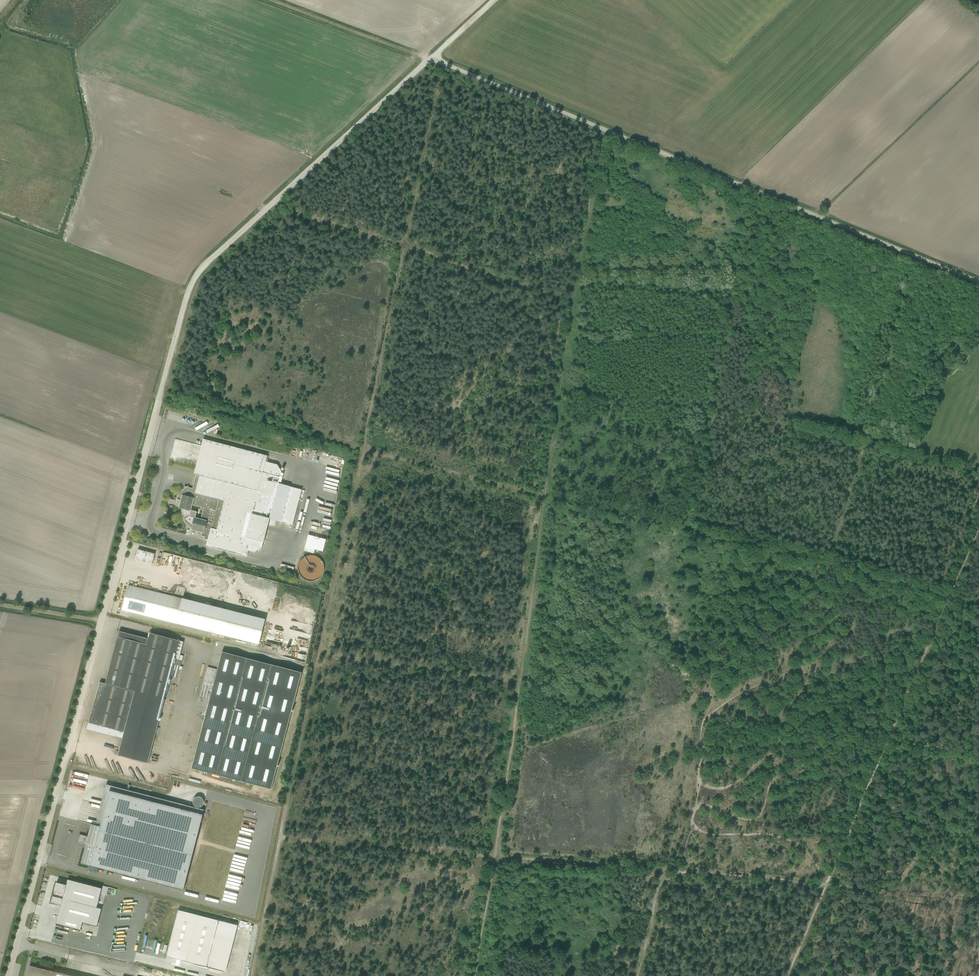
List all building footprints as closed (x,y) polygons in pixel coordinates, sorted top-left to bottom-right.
[(168,410),(165,424),(173,425),(175,412),(168,410)] [(206,546),(247,557),(248,551),(254,553),(262,548),(281,473),(277,465),(265,462),(267,456),(205,439),(192,489),(184,487),(183,490),(181,491),(180,493),(178,495),(177,497),(176,499),(176,500),(177,500),(176,503),(180,503),(178,508),(181,509),(181,511),(182,514),(182,517),(184,520),(186,522),(187,524),(189,525),(192,527),(191,530),(196,531),(195,535),(198,535),(199,532),(202,533),(201,536),(204,537),(204,539),(208,540),(206,546)] [(334,466),(342,468),(345,459),(338,456),(334,466)] [(280,522),(292,525),(301,490),(290,487),(280,522)] [(304,551),(313,554),(315,549),(323,552),(326,540),(308,535),(304,551)] [(135,560),(152,565),(154,554),(137,550),(135,560)] [(304,557),(304,558),(309,566),(314,565),(310,567),(312,570),(312,571),(304,577),(310,576),(310,579),(317,577),(324,573),(321,563),(316,554),(304,557)] [(259,645),(265,620),(129,585),(122,610),(259,645)] [(179,660),(183,642),(149,633),(147,639),(119,631),(105,684),(99,683),(89,723),(89,724),(88,728),(104,733),(105,728),(124,733),(118,756),(148,764),(155,733),(158,734),(159,728),(157,727),(164,699),(170,676),(175,678),(179,666),(180,666),(181,661),(179,660)] [(191,768),(271,789),(301,673),(222,652),(217,670),(207,667),(200,696),(210,699),(191,768)] [(85,845),(81,863),(183,890),(204,810),(106,785),(96,821),(101,822),(100,826),(91,824),(88,836),(79,835),(77,843),(85,845)] [(83,923),(97,926),(101,909),(97,908),(102,889),(67,879),(66,885),(56,883),(51,902),(61,905),(56,924),(81,930),(83,923)] [(178,910),(166,956),(226,971),(238,925),(178,910)] [(29,966),(27,975),(72,975),(29,966)]
